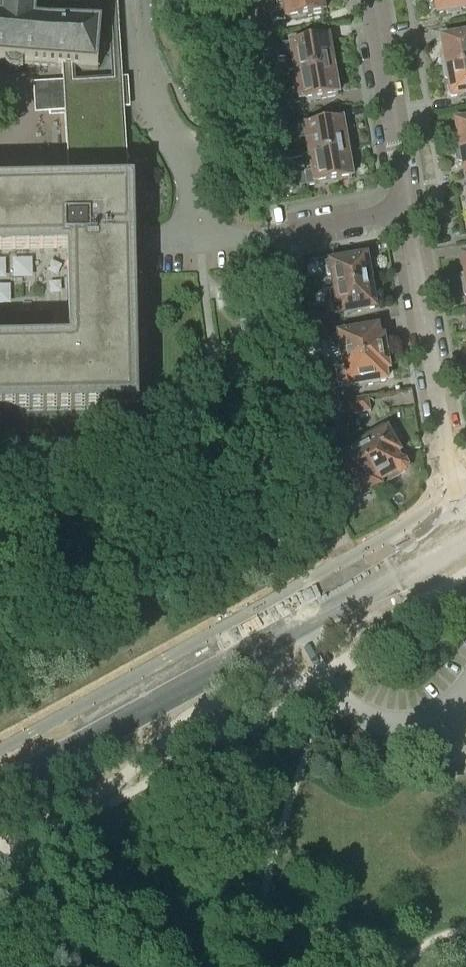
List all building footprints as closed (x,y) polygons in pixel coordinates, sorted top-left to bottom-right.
[(67,252),(69,342),(0,343),(0,412),(139,409),(138,350),(134,183),(129,183),(122,76),(75,79),(74,67),(97,69),(104,1),(96,0),(0,0),(0,62),(62,67),(62,82),(47,83),(48,101),(49,114),(64,113),(68,167),(69,184),(0,185),(0,254),(67,252)] [(284,7),(269,10),(271,22),(278,20),(278,21),(324,14),(321,0),(283,0),(284,7)] [(437,14),(465,9),(465,0),(435,0),(437,14)] [(237,40),(250,38),(248,27),(235,30),(237,40)] [(442,39),(444,56),(441,59),(442,70),(465,66),(465,35),(442,39)] [(296,73),(336,67),(334,52),(330,50),(328,37),(282,44),(283,45),(275,46),(277,58),(293,56),(296,73)] [(250,38),(237,40),(239,51),(252,49),(250,38)] [(442,70),(444,79),(449,81),(452,97),(465,95),(465,66),(442,70)] [(336,67),(296,73),(298,90),(283,92),(285,104),(292,103),(293,104),(338,96),(335,82),(338,79),(336,67)] [(251,123),(272,119),(284,117),(281,104),(261,107),(261,110),(249,112),(251,123)] [(306,139),(309,156),(350,149),(347,135),(344,133),(341,120),(296,127),(296,128),(289,129),(291,141),(306,139)] [(465,151),(465,120),(455,122),(458,136),(454,140),(456,153),(465,151)] [(352,162),(350,149),(309,156),(312,173),(297,175),(299,187),(306,186),(306,187),(352,180),(349,165),(352,162)] [(456,153),(458,161),(462,163),(465,177),(465,151),(456,153)] [(258,164),(262,188),(278,186),(274,161),(258,164)] [(335,290),(373,285),(371,270),(367,268),(366,257),(325,264),(327,278),(333,277),(335,290)] [(373,285),(335,290),(337,301),(331,302),(333,316),(374,309),(372,298),(375,296),(373,285)] [(316,312),(284,318),(286,334),(302,332),(318,329),(318,328),(316,312)] [(318,329),(302,332),(303,343),(326,339),(324,328),(318,328),(318,329)] [(343,363),(385,356),(383,340),(379,340),(377,329),(331,336),(334,350),(331,350),(333,365),(343,363)] [(385,356),(343,363),(345,374),(338,375),(340,390),(386,382),(384,371),(388,369),(385,356)] [(313,406),(311,395),(297,397),(299,408),(313,406)] [(368,397),(347,400),(349,415),(370,412),(368,397)] [(357,448),(378,488),(379,487),(377,484),(395,474),(400,475),(404,472),(405,468),(403,464),(399,463),(394,454),(397,453),(392,443),(399,439),(393,428),(357,448)] [(378,488),(357,448),(342,456),(340,453),(325,462),(326,464),(327,464),(340,488),(343,486),(350,499),(359,494),(360,498),(378,488)]
